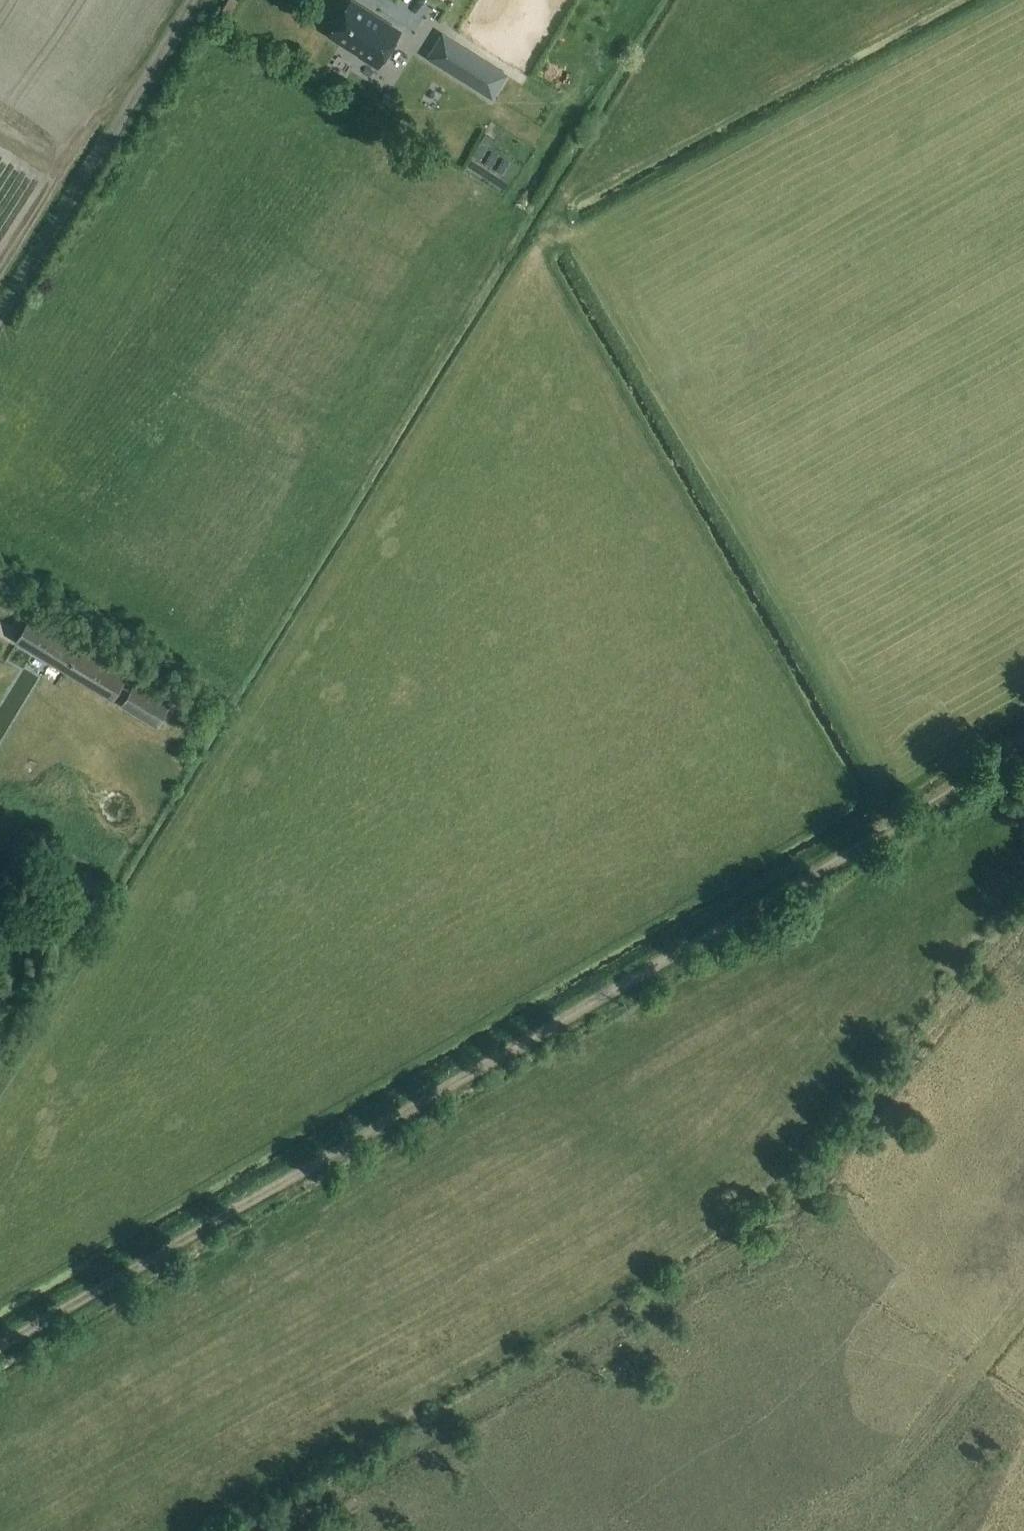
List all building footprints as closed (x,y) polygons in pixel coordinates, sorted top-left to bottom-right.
[(381,61),(400,31),(352,1),(331,35),(362,54),(364,51),(381,61)] [(443,36),(430,58),(492,96),(506,74),(443,36)] [(113,702),(127,679),(30,620),(16,643),(113,702)] [(158,728),(171,705),(135,685),(122,707),(158,728)]
